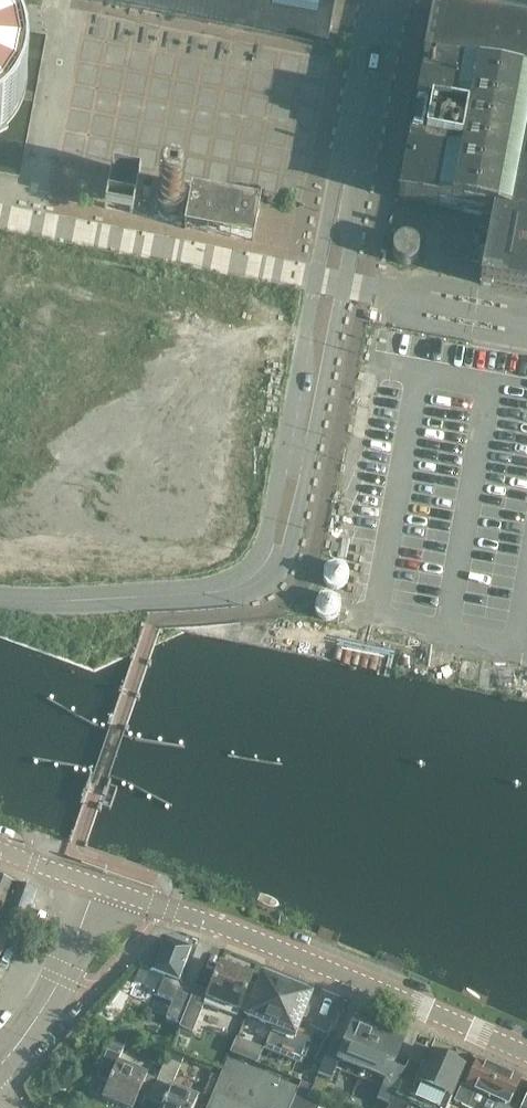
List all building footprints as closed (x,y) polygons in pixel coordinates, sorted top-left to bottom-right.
[(90,1),(303,41),(324,45),(326,36),(333,0),(90,0),(90,1)] [(434,5),(397,199),(493,217),(480,284),(526,292),(526,23),(434,5)] [(4,131),(11,122),(17,112),(21,101),(23,93),(24,86),(24,74),(21,63),(17,52),(11,42),(4,34),(0,31),(0,134),(4,131)] [(142,214),(256,232),(261,199),(147,181),(142,214)] [(369,491),(372,456),(347,454),(343,488),(369,491)] [(345,562),(324,565),(327,586),(348,583),(345,562)] [(323,615),(338,610),(332,592),(318,596),(323,615)] [(1,954),(9,933),(13,921),(26,925),(37,893),(0,879),(0,957),(1,954)] [(166,977),(159,996),(173,1001),(166,1019),(180,1025),(193,991),(180,986),(181,984),(182,984),(194,952),(161,939),(149,971),(166,977)] [(193,991),(180,1025),(178,1029),(192,1034),(204,1005),(216,1010),(218,1004),(238,1012),(252,977),(220,964),(208,993),(195,988),(193,991)] [(295,1028),(309,994),(262,975),(245,1015),(273,1026),(264,1048),(275,1053),(281,1037),(290,1040),(285,1051),(299,1056),(309,1033),(295,1028)] [(135,983),(130,995),(141,1000),(146,989),(140,986),(140,985),(135,983)] [(356,1020),(355,1019),(344,1048),(332,1042),(317,1078),(318,1078),(319,1076),(331,1081),(330,1083),(331,1084),(337,1071),(360,1080),(380,1032),(356,1022),(356,1020)] [(120,1055),(129,1033),(117,1027),(107,1049),(95,1077),(108,1082),(102,1098),(125,1107),(133,1107),(147,1075),(117,1063),(120,1055)] [(402,1041),(380,1032),(360,1080),(383,1090),(378,1103),(379,1103),(380,1101),(389,1105),(404,1071),(394,1067),(404,1040),(403,1039),(402,1041)] [(255,1064),(260,1052),(235,1042),(230,1053),(255,1064)] [(422,1069),(408,1063),(393,1099),(414,1107),(449,1107),(466,1069),(429,1053),(422,1069)] [(197,1099),(171,1088),(181,1065),(166,1058),(148,1101),(162,1106),(161,1107),(194,1107),(197,1099)] [(208,1107),(303,1107),(307,1098),(312,1086),(301,1082),(299,1088),(228,1059),(208,1107)] [(499,1068),(478,1059),(465,1087),(462,1085),(455,1101),(469,1107),(481,1107),(499,1068)] [(520,1078),(499,1068),(481,1107),(511,1107),(508,1106),(520,1078)] [(319,1103),(307,1098),(303,1107),(317,1107),(319,1103)] [(393,1099),(390,1105),(389,1105),(388,1107),(414,1107),(393,1099)]
